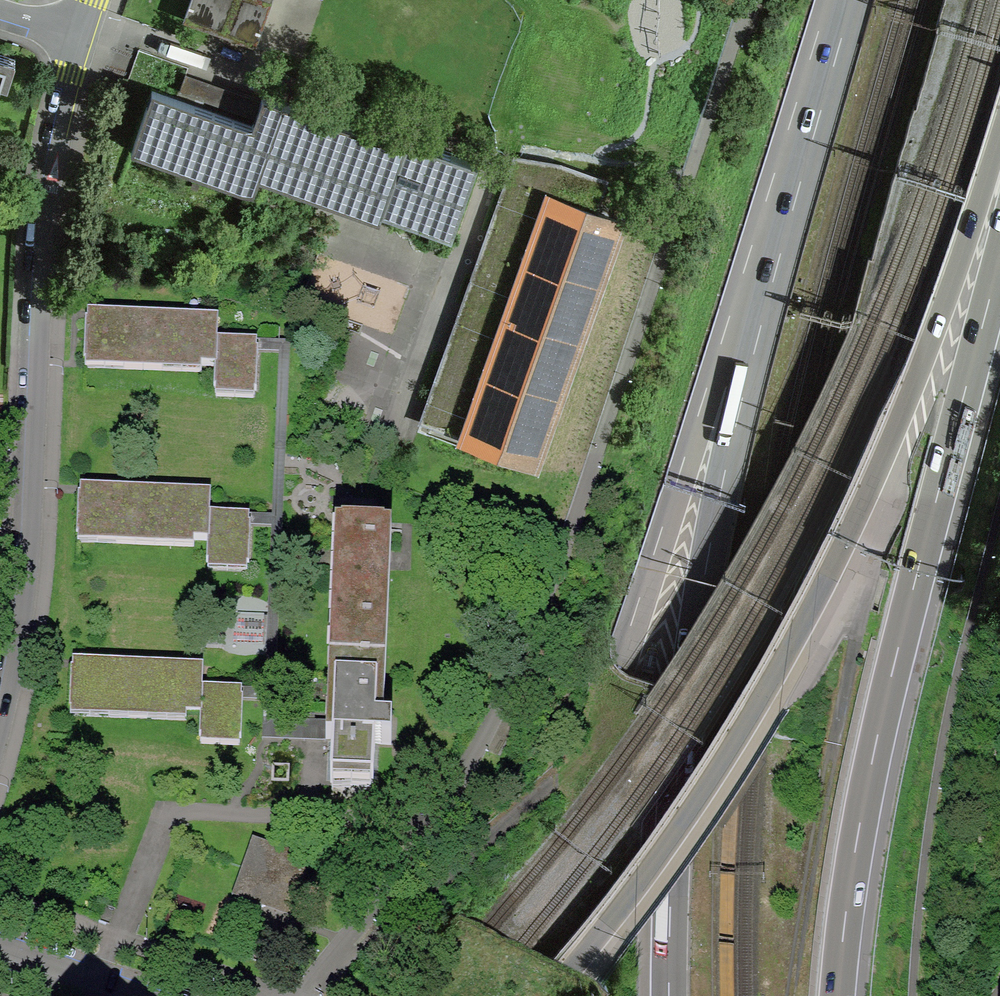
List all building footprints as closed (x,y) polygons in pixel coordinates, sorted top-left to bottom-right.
[(255,45),(271,1),(271,0),(191,0),(184,19),(255,45)] [(185,73),(179,91),(254,118),(252,124),(152,88),(136,135),(131,147),(254,190),(259,175),(299,190),(301,185),(378,213),(377,217),(379,218),(382,210),(451,234),(477,162),(406,137),(403,144),(263,94),(261,100),(185,73)] [(523,173),(433,426),(458,435),(538,463),(538,462),(535,461),(577,343),(580,344),(581,342),(578,341),(620,223),(623,224),(624,222),(593,211),(603,182),(560,166),(554,184),(523,173)] [(215,366),(214,389),(256,390),(257,355),(257,349),(217,347),(218,325),(86,319),(84,361),(129,363),(215,366)] [(250,523),(209,521),(210,499),(78,494),(76,535),(109,536),(207,541),(206,563),(248,564),(249,532),(250,523)] [(375,724),(380,596),(388,596),(389,582),(381,582),(383,530),(342,528),(333,733),(331,782),(342,783),(372,784),(374,744),(391,745),(391,725),(375,724)] [(202,695),(202,673),(71,668),(69,709),(89,710),(200,714),(199,736),(241,738),(242,699),(242,697),(202,695)] [(261,906),(292,914),(310,859),(252,838),(232,896),(254,904),(261,906)]
